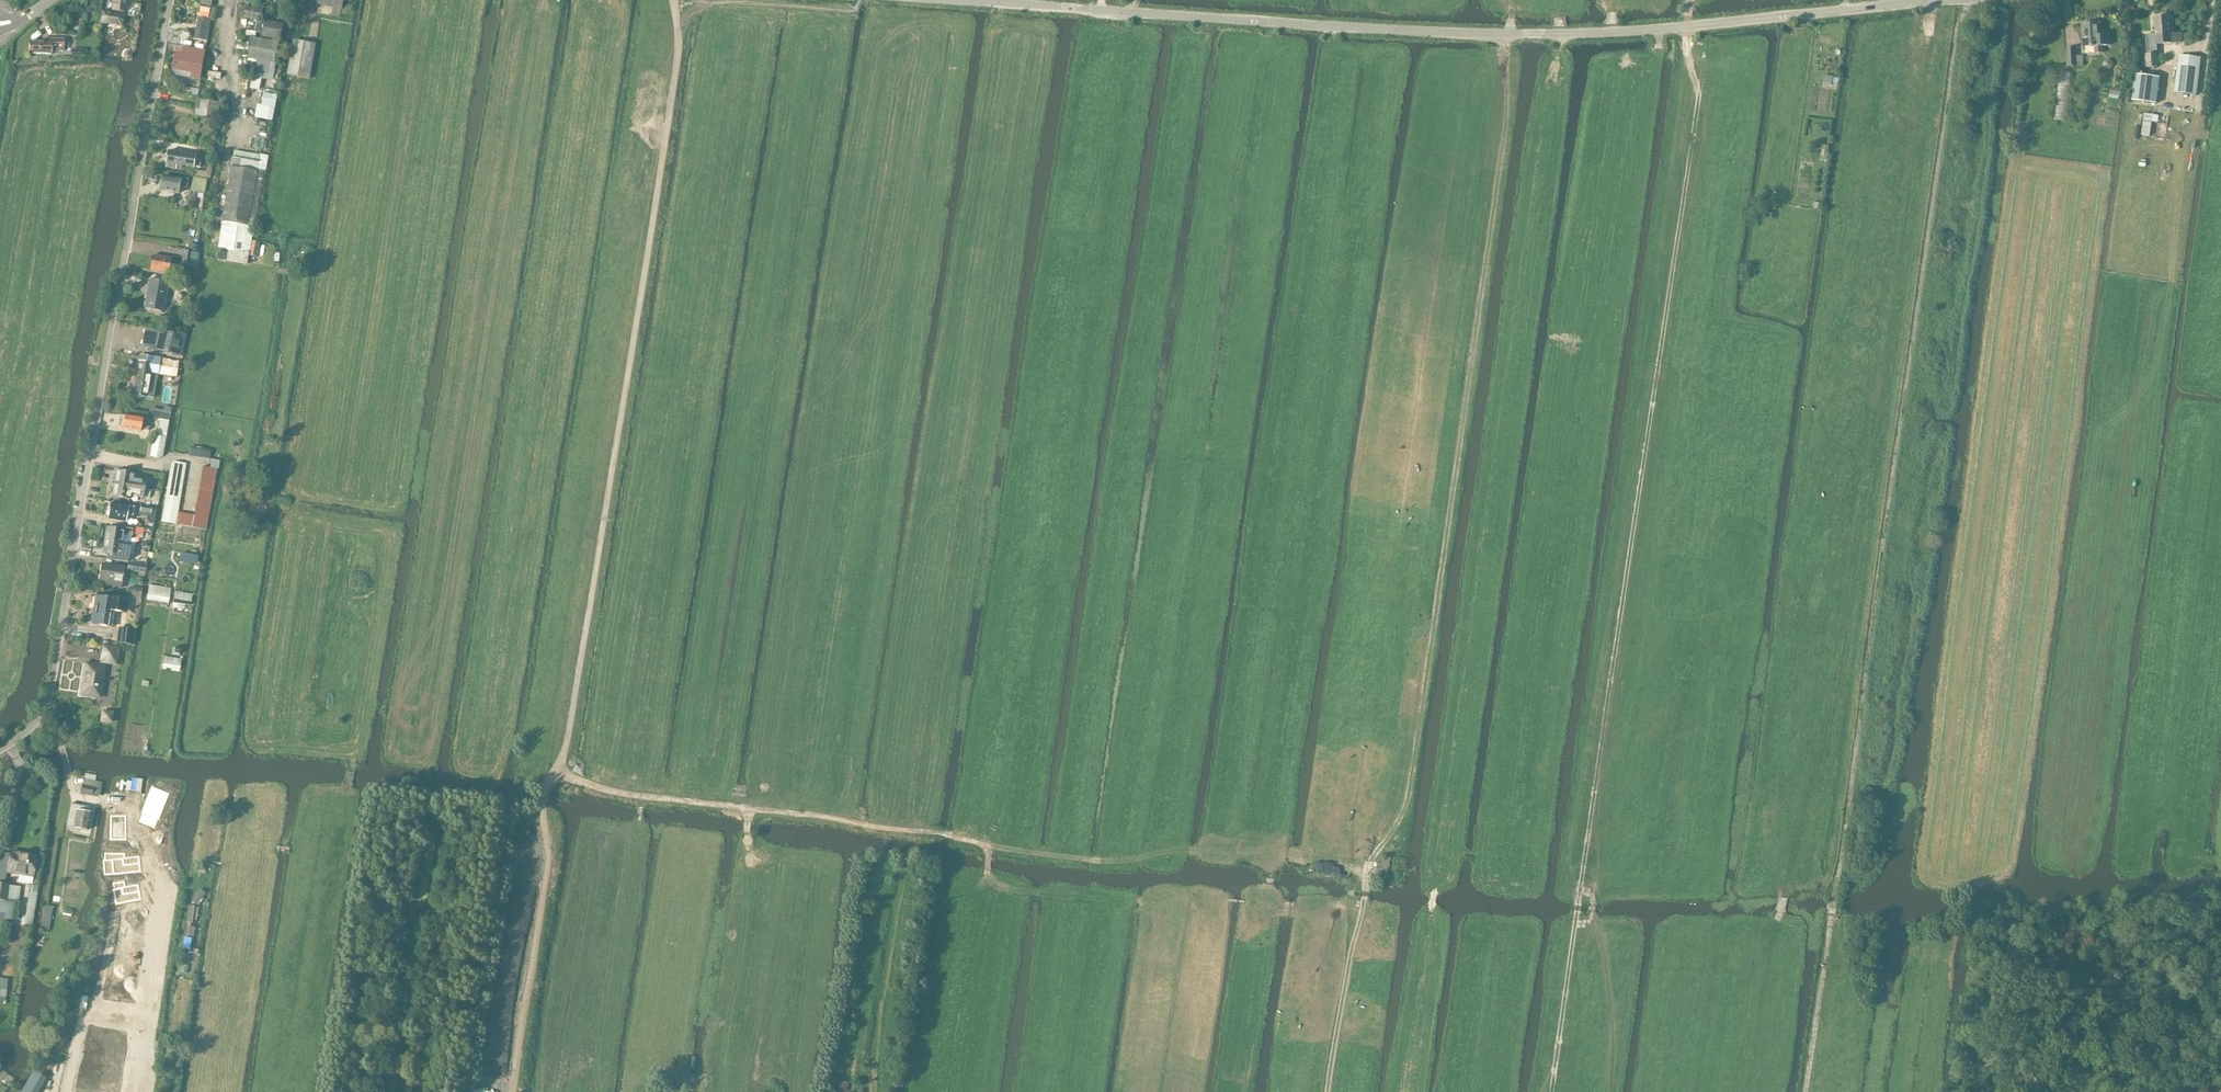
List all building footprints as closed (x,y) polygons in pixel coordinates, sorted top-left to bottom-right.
[(112,10),(124,12),(126,0),(114,0),(112,10)] [(212,0),(201,0),(200,7),(211,9),(212,0)] [(343,0),(317,0),(317,4),(341,9),(343,0)] [(85,12),(96,13),(97,1),(85,1),(85,12)] [(263,9),(246,6),(244,17),(261,20),(263,9)] [(99,23),(105,24),(122,26),(124,15),(101,12),(99,23)] [(207,41),(211,19),(198,17),(194,39),(207,41)] [(2155,34),(2146,35),(2147,52),(2157,52),(2156,45),(2182,43),(2181,34),(2171,35),(2169,18),(2154,19),(2155,34)] [(280,40),(283,24),(265,21),(262,37),(280,40)] [(2098,23),(2081,24),(2083,48),(2095,47),(2095,54),(2102,53),(2102,46),(2109,45),(2108,35),(2099,36),(2098,23)] [(275,63),(279,43),(253,38),(249,59),(275,63)] [(51,55),(51,51),(63,51),(63,39),(49,39),(49,43),(29,42),(29,54),(51,55)] [(309,78),(315,44),(294,40),(288,75),(309,78)] [(175,55),(172,71),(189,74),(188,78),(198,79),(203,52),(184,49),(183,56),(175,55)] [(2069,49),(2066,49),(2066,52),(2067,66),(2075,66),(2083,66),(2083,56),(2075,56),(2075,49),(2069,49)] [(2156,54),(2139,55),(2140,68),(2157,67),(2156,54)] [(2178,56),(2174,93),(2195,95),(2196,92),(2200,59),(2182,57),(2178,56)] [(2103,66),(2106,70),(2110,70),(2113,67),(2113,64),(2111,60),(2107,60),(2103,62),(2103,66)] [(276,64),(259,61),(259,63),(247,61),(246,68),(256,70),(255,72),(265,74),(264,79),(273,80),(276,64)] [(2134,76),(2131,101),(2156,104),(2159,78),(2134,76)] [(2111,87),(2109,98),(2118,99),(2120,89),(2111,87)] [(257,105),(255,117),(272,121),(274,108),(277,96),(278,91),(265,89),(264,93),(261,105),(257,105)] [(216,118),(219,103),(199,100),(196,115),(216,118)] [(167,163),(167,167),(172,168),(173,164),(194,167),(199,167),(201,168),(202,165),(203,159),(196,158),(196,155),(169,151),(167,163)] [(233,157),(223,221),(224,221),(248,225),(253,226),(255,226),(255,222),(258,205),(264,172),(265,172),(266,173),(269,156),(268,156),(260,154),(260,155),(247,153),(246,159),(233,157)] [(195,167),(194,175),(213,178),(215,166),(202,165),(201,168),(199,167),(199,168),(195,167)] [(187,188),(188,180),(163,176),(161,190),(179,193),(180,187),(187,188)] [(205,193),(207,179),(193,177),(191,191),(205,193)] [(224,221),(219,248),(228,250),(249,254),(249,251),(253,227),(253,226),(248,225),(224,221)] [(218,251),(217,259),(248,264),(249,254),(229,250),(229,252),(218,251)] [(189,265),(196,266),(197,253),(191,252),(183,251),(181,264),(189,265)] [(168,273),(170,259),(152,256),(150,270),(168,273)] [(163,311),(168,282),(149,279),(149,280),(148,279),(146,293),(147,293),(144,308),(163,311)] [(180,356),(186,334),(176,331),(176,334),(160,330),(155,349),(180,356)] [(175,377),(178,362),(169,361),(142,356),(141,362),(139,362),(133,395),(146,397),(150,373),(175,377)] [(148,431),(149,427),(147,426),(148,418),(124,414),(123,421),(122,422),(122,425),(123,426),(122,428),(140,431),(140,428),(144,429),(143,430),(148,431)] [(161,459),(166,430),(167,421),(160,419),(157,436),(154,435),(150,457),(161,459)] [(161,522),(175,524),(206,530),(216,469),(202,467),(193,515),(177,512),(185,464),(176,462),(171,463),(161,522)] [(116,470),(113,484),(131,487),(138,488),(144,489),(146,480),(139,479),(139,481),(132,479),(133,473),(116,470)] [(129,499),(130,493),(136,495),(136,496),(143,497),(150,498),(151,490),(144,489),(138,488),(131,487),(113,484),(111,496),(129,499)] [(132,515),(133,508),(110,504),(108,518),(125,521),(126,515),(132,515)] [(147,528),(148,522),(137,520),(136,527),(147,528)] [(106,527),(104,540),(121,543),(130,544),(131,536),(132,529),(123,528),(122,529),(106,527)] [(104,540),(102,553),(114,554),(113,560),(127,562),(128,558),(129,552),(130,544),(121,543),(104,540)] [(130,562),(142,564),(146,565),(148,557),(131,555),(130,562)] [(128,570),(140,571),(145,572),(146,566),(141,565),(130,563),(128,570)] [(98,581),(106,582),(106,583),(110,584),(109,586),(121,588),(124,567),(101,564),(98,581)] [(168,602),(170,588),(149,585),(147,598),(168,602)] [(130,587),(129,594),(128,595),(140,597),(142,589),(130,587)] [(190,605),(192,594),(174,591),(173,602),(190,605)] [(122,612),(124,600),(96,596),(95,604),(97,604),(96,608),(95,608),(96,609),(94,624),(92,624),(111,627),(110,627),(113,611),(122,612)] [(117,630),(115,643),(130,645),(132,645),(134,630),(117,627),(117,630)] [(116,664),(118,649),(102,646),(100,661),(116,664)] [(179,670),(181,660),(164,656),(162,667),(179,670)] [(99,697),(104,667),(87,664),(85,678),(83,678),(81,694),(99,697)] [(152,787),(142,815),(158,821),(160,822),(170,794),(152,787)] [(87,830),(92,808),(70,804),(67,820),(74,822),(73,827),(87,830)] [(112,814),(111,834),(126,835),(127,815),(112,814)] [(78,845),(74,864),(83,865),(87,847),(78,845)] [(36,857),(26,855),(26,856),(21,855),(21,854),(10,852),(7,871),(33,875),(36,857)] [(149,860),(119,860),(119,876),(150,875),(149,860)] [(2,941),(3,923),(12,924),(14,902),(18,902),(19,887),(9,886),(9,884),(0,883),(0,941),(2,941)] [(119,885),(119,900),(147,901),(148,886),(119,885)] [(197,906),(206,894),(200,889),(191,901),(197,906)] [(194,924),(196,907),(187,905),(184,922),(194,924)] [(53,907),(44,906),(40,930),(48,931),(53,907)] [(119,918),(116,937),(117,937),(140,941),(143,921),(119,918)] [(189,926),(183,934),(187,937),(193,929),(189,926)] [(117,937),(114,957),(116,957),(139,960),(141,941),(140,941),(117,937)] [(116,957),(113,977),(114,977),(137,980),(140,961),(139,960),(116,957)] [(114,977),(112,996),(135,1000),(138,980),(137,980),(114,977)] [(73,1002),(72,1010),(84,1012),(85,1003),(73,1002)] [(93,1028),(92,1044),(108,1046),(110,1030),(93,1028)] [(110,1030),(108,1046),(125,1047),(126,1032),(110,1030)] [(92,1044),(90,1059),(107,1061),(108,1046),(92,1044)] [(108,1046),(107,1061),(123,1063),(125,1047),(108,1046)] [(90,1059),(89,1075),(105,1077),(107,1061),(90,1059)] [(107,1061),(105,1077),(121,1079),(123,1063),(107,1061)] [(22,1091),(38,1091),(46,1079),(33,1072),(22,1091)] [(89,1075),(87,1091),(103,1091),(105,1077),(89,1075)] [(103,1091),(120,1091),(121,1079),(105,1077),(103,1091)]
